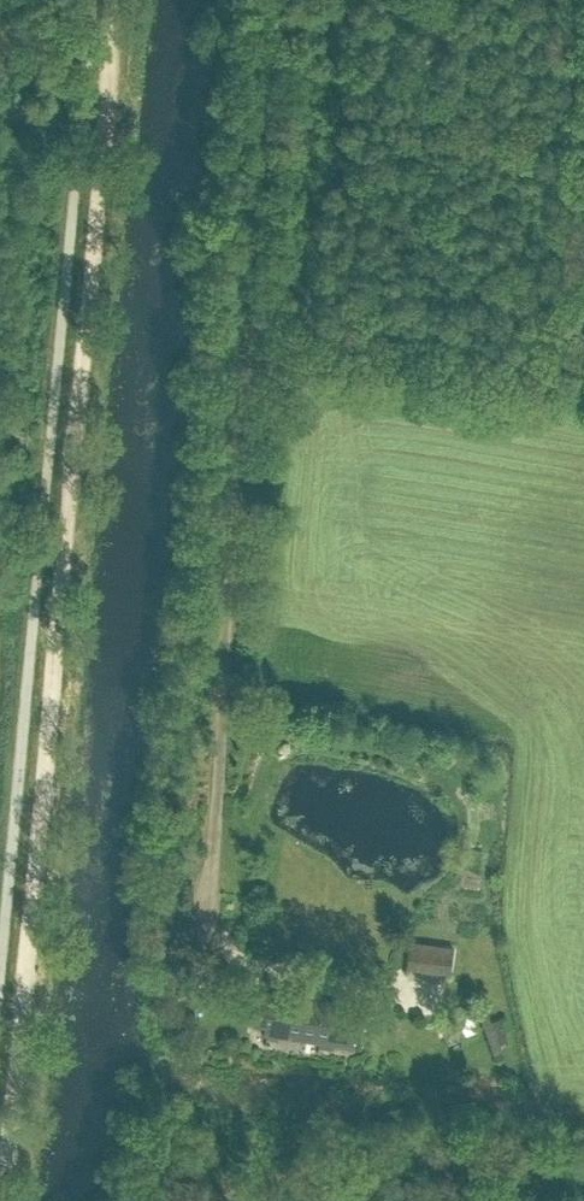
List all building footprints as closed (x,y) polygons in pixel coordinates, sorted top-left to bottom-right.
[(312,934),(293,935),(294,949),(312,948),(312,934)] [(406,942),(402,967),(446,973),(450,948),(406,942)] [(351,1051),(357,1007),(258,994),(254,1025),(261,1026),(260,1034),(309,1041),(309,1045),(351,1051)]
